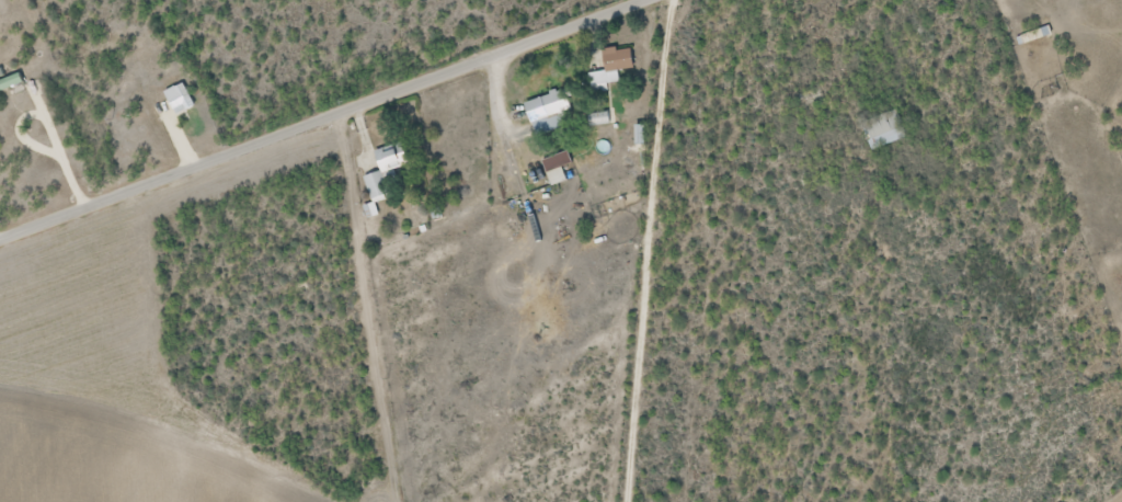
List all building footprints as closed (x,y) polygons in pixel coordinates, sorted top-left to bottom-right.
[(1017,47),(1049,36),(1045,27),(1014,38),(1017,47)] [(605,92),(604,84),(616,83),(615,71),(630,69),(627,46),(600,49),(602,72),(586,74),(589,94),(605,92)] [(19,84),(15,74),(0,79),(0,91),(19,84)] [(161,100),(149,105),(156,122),(190,107),(181,85),(158,94),(161,100)] [(561,128),(558,116),(568,112),(562,91),(522,102),(532,137),(561,128)] [(903,139),(893,109),(858,121),(869,151),(903,139)] [(399,196),(391,170),(405,166),(398,143),(371,151),(377,172),(361,177),(369,204),(361,206),(364,217),(373,214),(370,205),(399,196)] [(563,183),(559,167),(568,165),(566,154),(540,160),(547,187),(563,183)]
